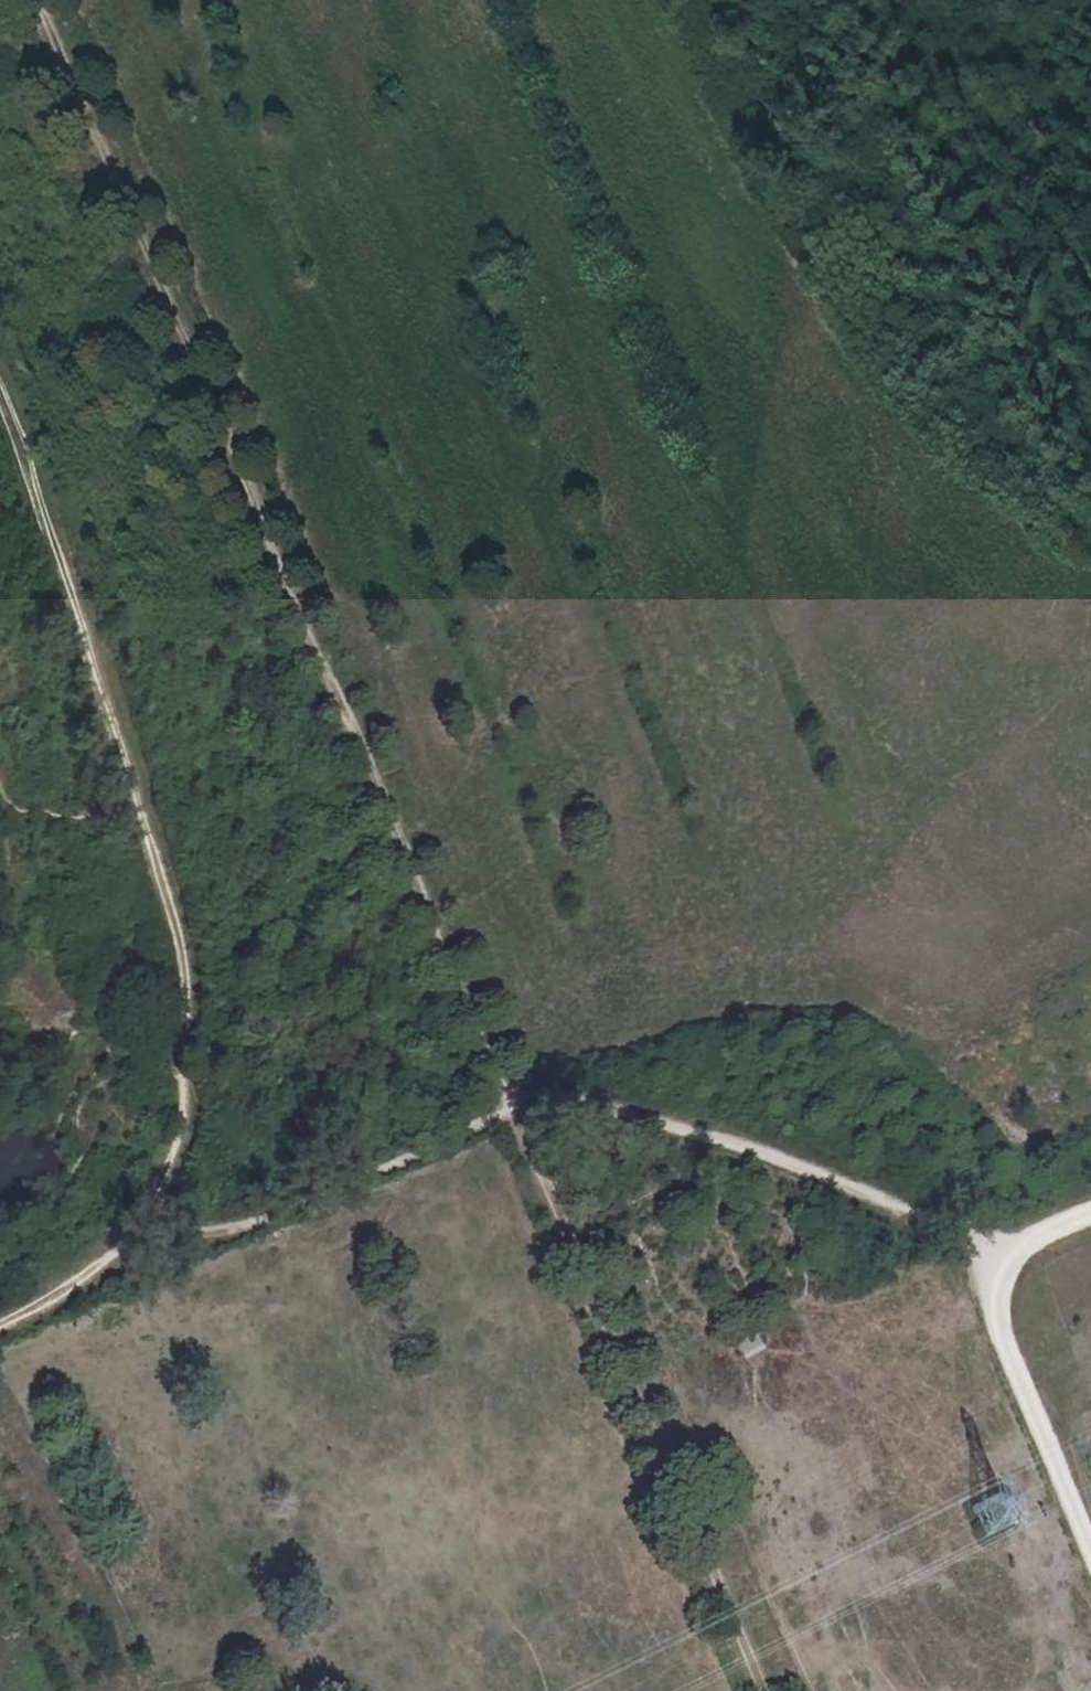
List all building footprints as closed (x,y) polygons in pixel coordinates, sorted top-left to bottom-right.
[(753,1331),(732,1341),(740,1358),(761,1348),(753,1331)]
